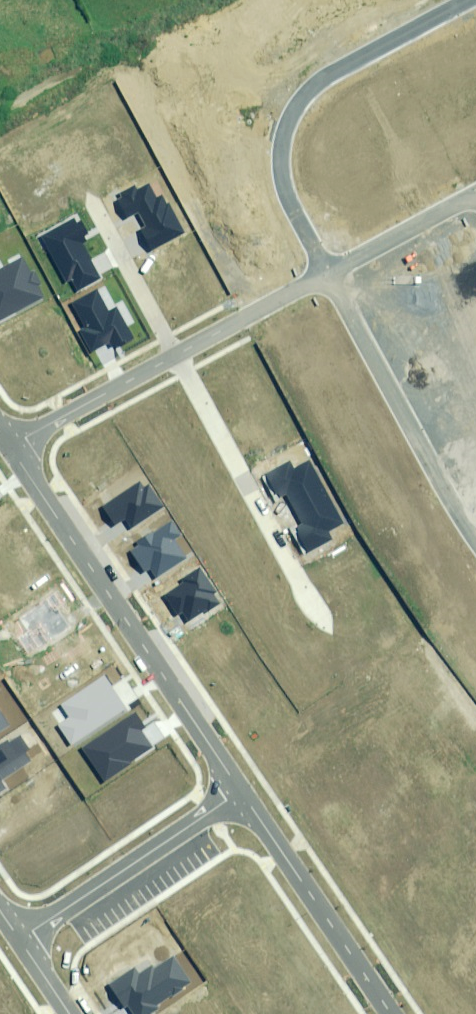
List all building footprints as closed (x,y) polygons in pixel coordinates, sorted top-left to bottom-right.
[(141,230),(150,249),(184,233),(165,195),(157,199),(150,185),(138,191),(136,187),(122,193),(124,198),(116,202),(124,217),(134,212),(143,229),(141,230)] [(80,219),(42,238),(64,282),(72,278),(77,289),(102,276),(82,237),(88,234),(80,219)] [(42,298),(36,286),(39,284),(34,273),(31,274),(23,260),(0,271),(0,319),(42,298)] [(99,291),(72,304),(84,328),(78,331),(89,352),(112,341),(115,347),(133,338),(118,308),(110,313),(99,291)] [(343,523),(309,462),(294,471),(289,463),(266,476),(278,498),(286,494),(303,524),(295,528),(308,552),(331,539),(327,532),(343,523)] [(144,489),(140,483),(103,507),(115,525),(124,519),(130,528),(163,507),(149,486),(144,489)] [(181,535),(172,521),(154,533),(152,530),(135,541),(137,544),(128,549),(142,572),(149,567),(155,577),(186,557),(174,539),(181,535)] [(180,586),(162,597),(175,617),(182,612),(188,621),(222,600),(201,568),(178,583),(180,586)] [(126,710),(104,676),(61,704),(70,718),(59,725),(72,744),(126,710)] [(10,725),(0,710),(0,731),(10,725)] [(137,714),(82,749),(102,781),(152,749),(141,731),(146,728),(137,714)] [(0,746),(0,779),(34,757),(19,734),(0,746)] [(108,985),(123,1008),(127,1006),(132,1013),(147,1013),(158,1007),(155,1002),(191,979),(175,954),(140,976),(134,968),(108,985)]
